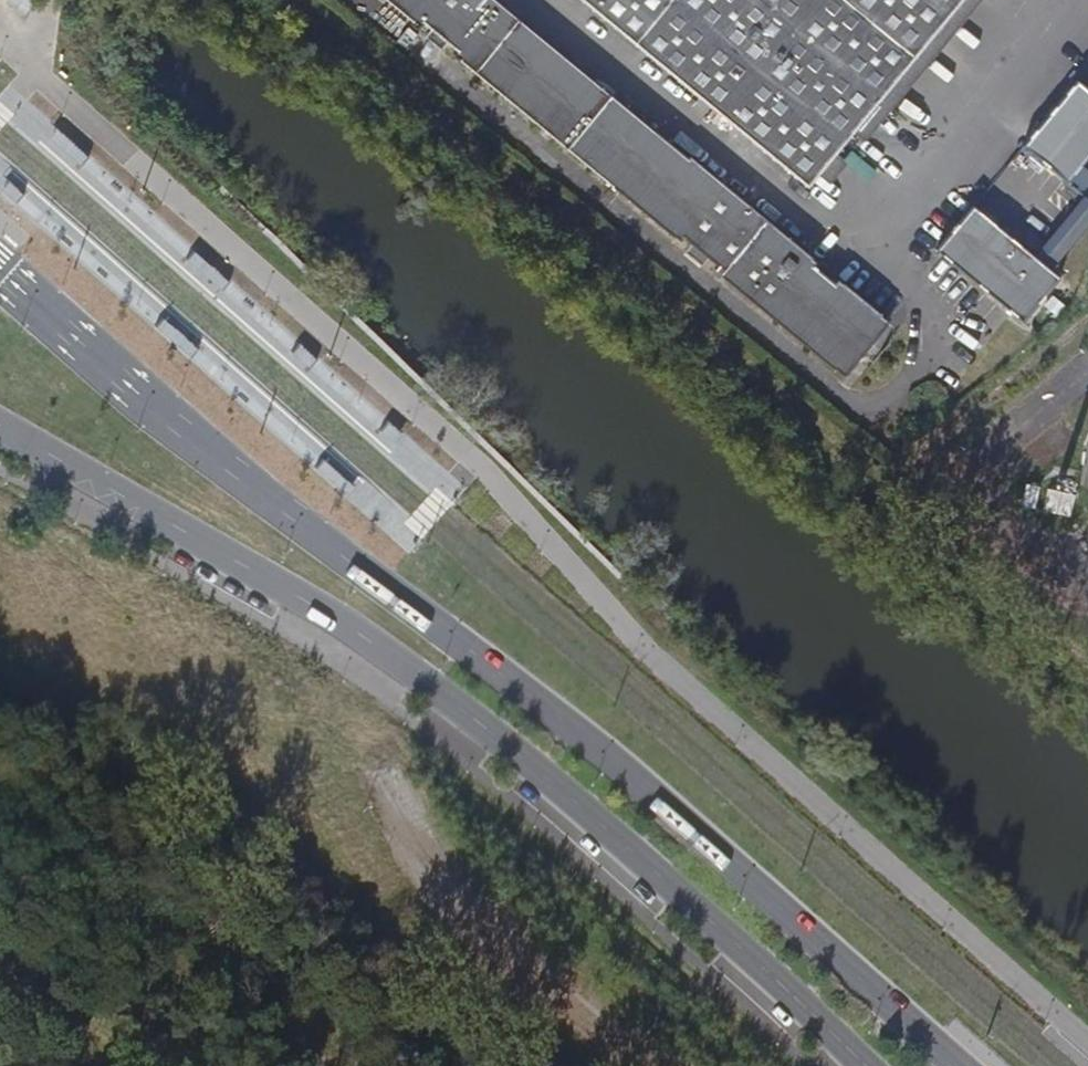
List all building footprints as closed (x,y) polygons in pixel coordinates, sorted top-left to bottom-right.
[(508,0),(401,0),(858,379),(902,326),(508,0)] [(813,190),(970,0),(582,0),(813,190)] [(1064,182),(1087,153),(1087,92),(1074,80),(1020,145),(1064,182)] [(1033,257),(1047,269),(1087,219),(1087,202),(1083,198),(1033,257)] [(1047,269),(1033,257),(970,203),(934,248),(1021,321),(1057,277),(1047,269)]
